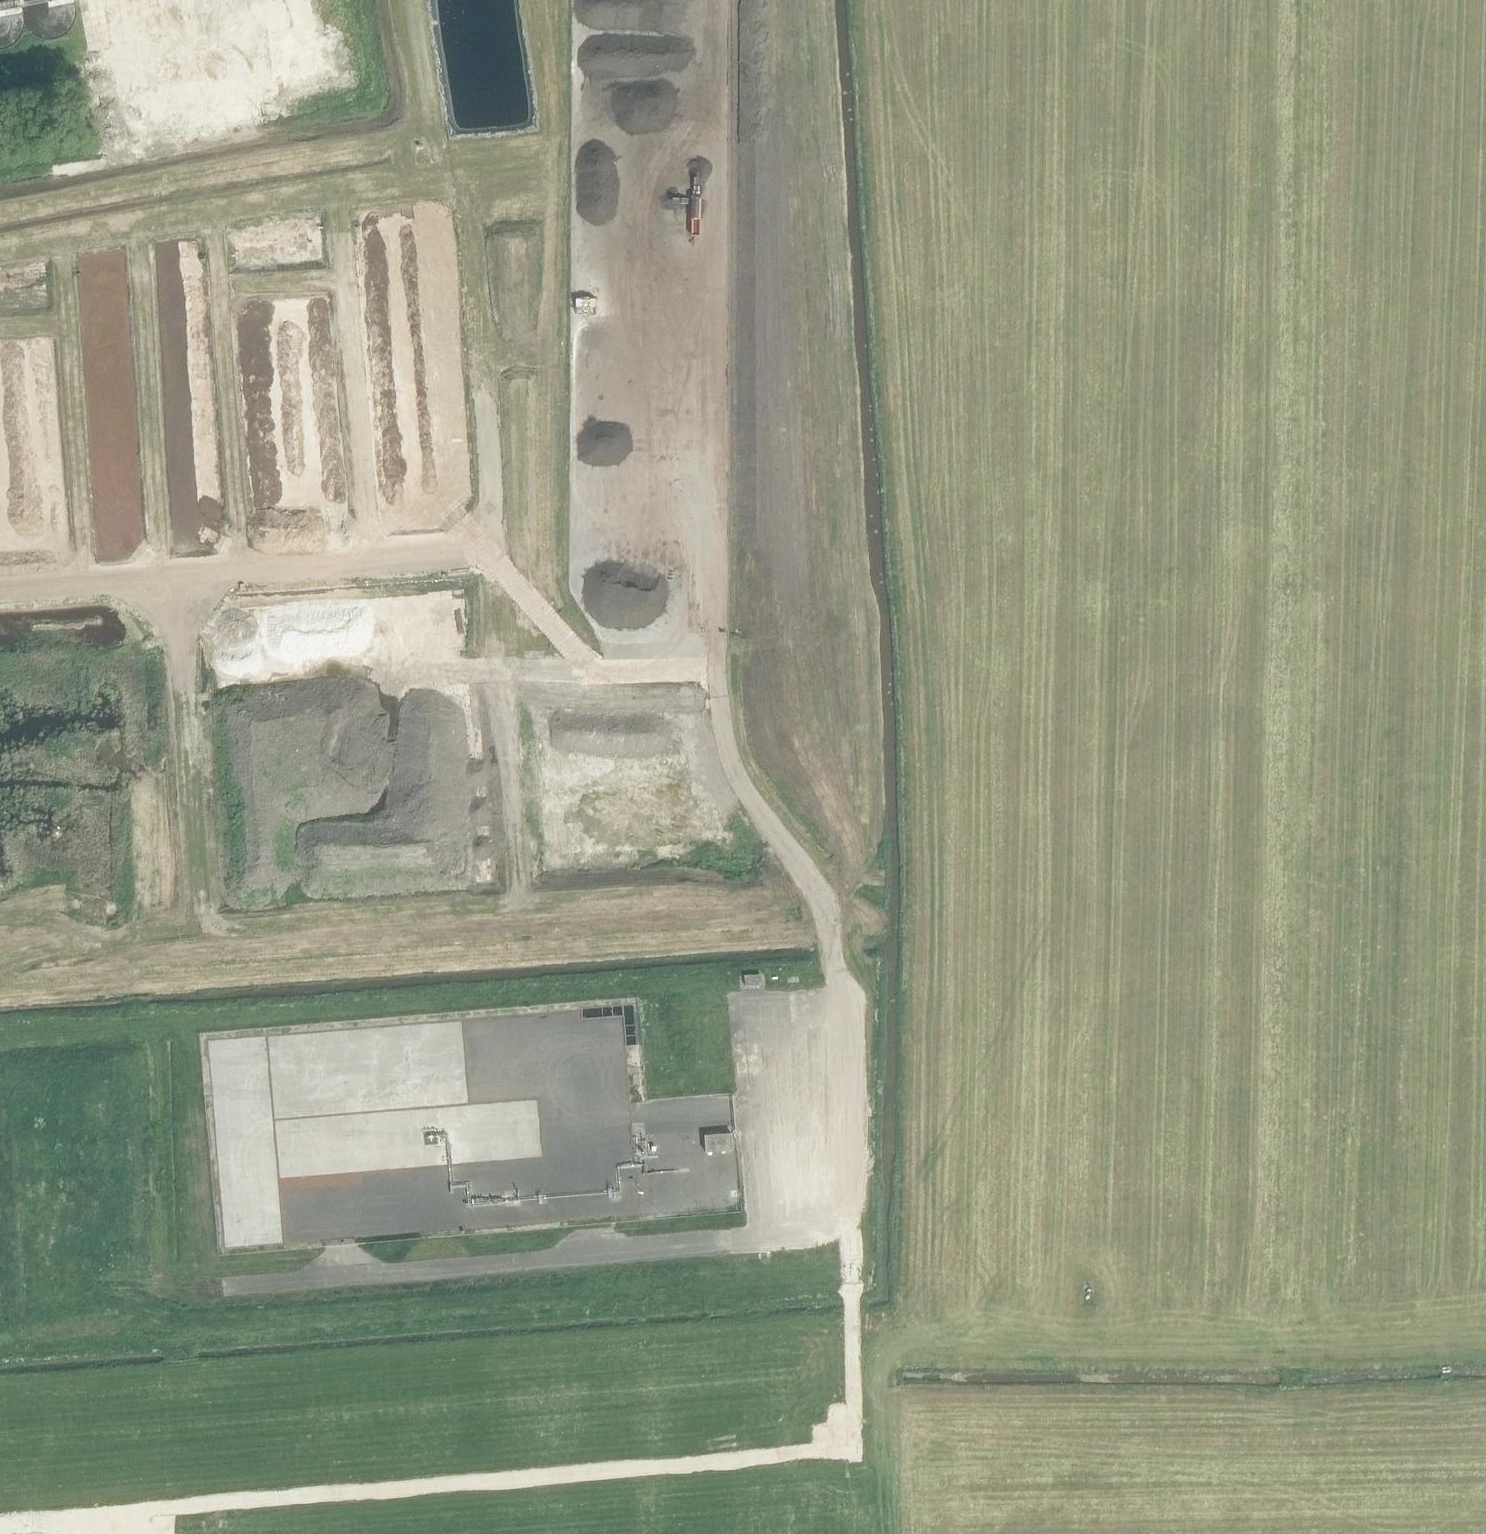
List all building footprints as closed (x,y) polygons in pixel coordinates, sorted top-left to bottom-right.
[(760,985),(760,975),(743,975),(743,985),(760,985)] [(732,1151),(731,1133),(703,1135),(705,1152),(732,1151)]
